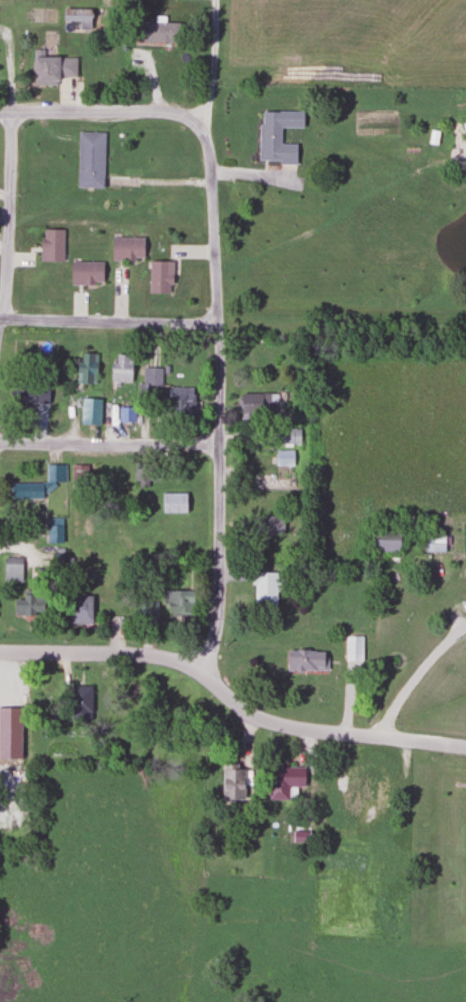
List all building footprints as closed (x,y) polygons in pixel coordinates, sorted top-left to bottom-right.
[(62,21),(79,21),(79,29),(90,29),(90,9),(62,10),(62,21)] [(57,77),(75,77),(76,58),(32,58),(32,85),(57,85),(57,77)] [(258,163),(295,163),(296,144),(280,144),(280,128),(302,128),(302,112),(259,111),(258,163)] [(77,188),(102,188),(103,132),(77,132),(77,188)] [(63,230),(40,230),(39,262),(62,262),(63,230)] [(142,260),(142,238),(111,238),(111,260),(142,260)] [(70,285),(101,285),(101,262),(70,262),(70,285)] [(170,262),(148,262),(148,294),(170,294),(170,262)] [(96,384),(96,354),(81,354),(81,363),(76,363),(76,384),(96,384)] [(110,363),(110,382),(131,382),(131,355),(115,355),(115,363),(110,363)] [(161,386),(161,368),(140,368),(140,396),(151,396),(151,386),(161,386)] [(10,405),(47,406),(47,384),(10,383),(10,405)] [(169,419),(192,419),(192,388),(169,388),(169,419)] [(258,394),(240,394),(240,416),(258,416),(258,394)] [(100,399),(80,399),(80,425),(100,425),(100,399)] [(134,408),(118,408),(118,423),(134,423),(134,408)] [(300,445),(300,429),(274,429),(274,445),(300,445)] [(293,467),(293,450),(276,450),(276,467),(293,467)] [(46,465),(46,487),(65,487),(65,465),(46,465)] [(87,466),(71,466),(71,487),(87,487),(87,466)] [(43,483),(10,483),(10,500),(43,500),(43,483)] [(186,514),(186,493),(161,493),(161,514),(186,514)] [(283,534),(283,516),(260,516),(259,534),(283,534)] [(62,544),(62,521),(47,521),(47,544),(62,544)] [(400,552),(400,530),(370,530),(370,552),(400,552)] [(423,552),(444,551),(444,536),(423,536),(423,552)] [(21,558),(3,558),(3,583),(21,583),(21,558)] [(276,573),(252,573),(252,610),(276,610),(276,573)] [(192,617),(192,591),(164,591),(164,617),(192,617)] [(12,617),(42,617),(42,595),(21,595),(21,600),(13,600),(12,617)] [(90,596),(70,596),(70,624),(90,624),(90,596)] [(156,603),(140,603),(140,623),(156,623),(156,603)] [(346,661),(361,661),(361,637),(346,637),(346,661)] [(286,672),(325,672),(325,651),(286,651),(286,672)] [(27,684),(2,684),(2,703),(27,703),(27,684)] [(90,687),(70,687),(70,722),(90,722),(90,687)] [(243,799),(243,763),(222,763),(222,799),(243,799)] [(304,766),(268,766),(268,799),(294,799),(294,787),(304,787),(304,766)]
